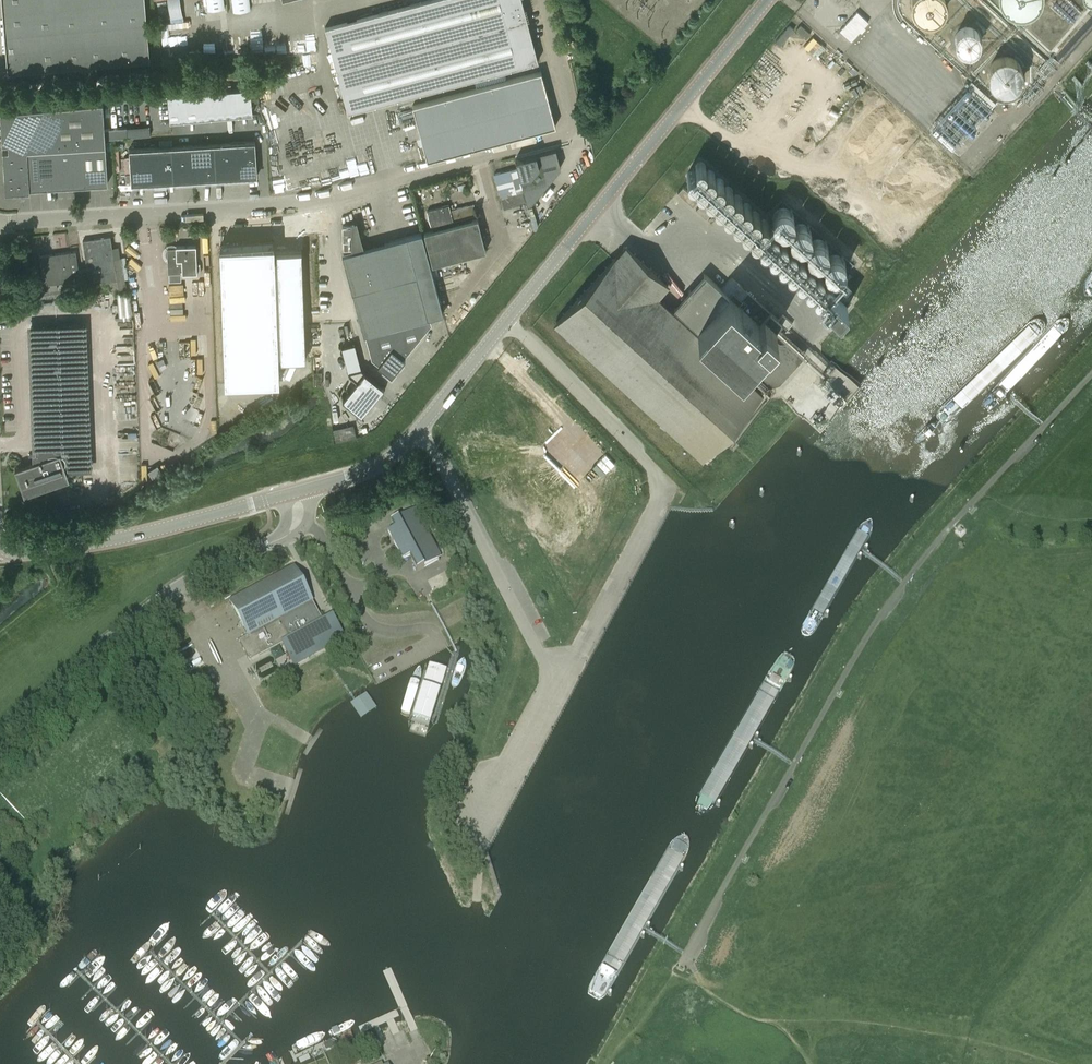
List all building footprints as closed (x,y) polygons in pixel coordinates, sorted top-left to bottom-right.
[(7,68),(7,73),(8,73),(150,61),(145,0),(1,0),(7,68)] [(207,10),(225,7),(224,0),(206,0),(207,10)] [(233,11),(251,9),(249,0),(232,0),(233,11)] [(329,43),(348,112),(538,61),(521,0),(426,0),(325,27),(329,43)] [(911,5),(912,12),(916,18),(922,21),(929,23),(936,21),(941,17),(945,12),(947,5),(946,0),(912,0),(911,5)] [(1002,2),(1007,9),(1014,14),(1023,15),(1031,14),(1038,9),(1043,2),(1043,0),(1002,0),(1002,2)] [(868,21),(856,11),(840,30),(851,41),(868,21)] [(797,21),(766,59),(775,67),(806,29),(797,21)] [(980,35),(977,31),(973,28),(968,27),(962,28),(958,31),(955,35),(954,41),(955,46),(958,50),(963,53),(968,54),(973,53),(978,50),(980,46),(982,40),(980,35)] [(1025,67),(1021,62),(1015,58),(1008,56),(1001,58),(995,62),(992,68),(990,74),(992,81),(996,87),(1001,91),(1008,92),(1015,91),(1021,87),(1025,81),(1026,74),(1025,67)] [(554,126),(547,99),(544,100),(541,92),(545,91),(540,73),(541,73),(541,72),(412,106),(426,160),(547,128),(554,126)] [(251,88),(168,96),(171,122),(253,114),(251,88)] [(102,102),(0,111),(2,143),(8,143),(8,150),(27,149),(41,148),(54,147),(72,146),(105,144),(105,139),(126,137),(125,127),(104,129),(102,102)] [(133,127),(125,127),(126,137),(134,136),(133,127)] [(255,142),(238,143),(240,178),(258,177),(255,142)] [(240,178),(238,143),(221,144),(223,179),(240,178)] [(108,183),(105,144),(72,146),(74,185),(108,183)] [(221,144),(190,145),(192,180),(223,179),(221,144)] [(190,145),(173,146),(175,182),(192,180),(190,145)] [(72,146),(54,147),(56,186),(74,185),(72,146)] [(173,146),(152,148),(154,183),(175,182),(173,146)] [(54,147),(41,148),(43,187),(56,186),(54,147)] [(43,187),(41,148),(27,149),(29,190),(30,190),(30,188),(43,187)] [(154,183),(152,148),(129,149),(131,184),(154,183)] [(558,161),(555,148),(517,159),(528,201),(534,199),(545,185),(539,166),(558,161)] [(8,150),(3,150),(5,191),(29,190),(27,149),(8,150)] [(701,162),(699,161),(697,161),(695,162),(694,163),(693,165),(693,167),(693,169),(694,171),(695,172),(696,173),(698,173),(701,173),(702,172),(704,171),(705,169),(705,167),(704,165),(703,163),(701,162)] [(514,162),(492,168),(504,208),(526,202),(514,162)] [(711,169),(709,169),(707,169),(705,170),(704,171),(703,173),(702,174),(703,176),(703,178),(705,179),(706,180),(708,181),(710,181),(712,180),(714,178),(714,176),(715,174),(714,172),(713,171),(711,169)] [(693,171),(691,170),(689,170),(687,171),(686,172),(685,174),(684,176),(684,178),(685,179),(686,181),(688,182),(690,182),(692,182),(694,181),(695,180),(696,178),(696,176),(696,174),(695,172),(693,171)] [(720,177),(718,177),(716,177),(714,178),(713,179),(712,181),(712,183),(712,184),(713,186),(714,188),(715,189),(717,189),(719,189),(721,188),(723,186),(724,184),(724,182),(723,180),(722,179),(720,177)] [(703,178),(701,178),(699,178),(697,179),(695,180),(694,182),(694,184),(694,185),(695,187),(696,189),(698,190),(700,190),(702,190),(704,189),(705,187),(706,185),(706,183),(706,181),(704,180),(703,178)] [(730,186),(728,185),(725,185),(724,186),(722,187),(721,189),(721,191),(721,193),(722,194),(723,196),(725,197),(727,197),(729,197),(730,196),(732,195),(733,193),(733,191),(732,189),(731,187),(730,186)] [(712,187),(710,186),(708,187),(706,187),(704,189),(703,190),(703,192),(703,194),(704,196),(705,197),(707,198),(709,198),(711,198),(713,197),(714,196),(715,194),(715,192),(715,190),(713,188),(712,187)] [(683,187),(678,192),(693,206),(698,201),(683,187)] [(738,194),(736,194),(734,194),(732,195),(731,196),(730,197),(730,199),(730,201),(731,203),(732,204),(733,205),(735,206),(737,206),(739,205),(741,203),(742,201),(742,199),(741,197),(740,195),(738,194)] [(721,195),(719,195),(717,195),(715,196),(713,197),(713,199),(712,200),(712,202),(713,204),(714,205),(716,206),(718,207),(720,207),(722,206),(723,204),(724,202),(724,200),(724,198),(723,197),(721,195)] [(747,203),(745,202),(743,202),(741,203),(740,204),(739,206),(739,208),(739,209),(740,211),(741,213),(742,214),(744,214),(747,214),(748,213),(750,211),(751,209),(751,207),(750,205),(749,204),(747,203)] [(701,203),(696,209),(706,218),(711,212),(701,203)] [(730,204),(728,203),(726,203),(724,204),(722,205),(721,207),(721,209),(721,211),(722,213),(723,214),(725,215),(727,215),(729,215),(731,214),(732,213),(733,211),(733,209),(733,207),(731,205),(730,204)] [(448,205),(426,210),(431,227),(476,215),(473,204),(450,210),(448,205)] [(783,207),(779,208),(776,210),(773,213),(772,217),(772,220),(773,224),(775,226),(778,229),(781,230),(785,230),(789,229),(792,226),(794,223),(795,219),(794,216),(793,212),(790,209),(787,208),(783,207)] [(757,210),(755,210),(753,210),(751,210),(750,212),(749,213),(748,215),(749,217),(749,219),(750,220),(752,221),(754,222),(756,221),(758,220),(759,219),(760,217),(760,215),(760,213),(759,211),(757,210)] [(739,212),(737,212),(735,212),(733,212),(731,214),(730,215),(730,217),(730,219),(731,221),(732,222),(734,223),(736,224),(738,223),(740,222),(741,221),(742,219),(742,217),(742,215),(740,213),(739,212)] [(478,218),(424,232),(432,265),(486,250),(478,218)] [(766,218),(764,218),(762,218),(760,219),(759,220),(758,222),(757,224),(757,225),(758,227),(759,229),(761,230),(763,230),(765,230),(767,229),(768,227),(769,225),(769,223),(769,221),(768,220),(766,218)] [(748,220),(746,219),(744,219),(742,220),(741,221),(740,223),(740,225),(740,227),(741,228),(742,230),(743,231),(745,231),(748,231),(749,230),(751,229),(752,227),(752,225),(751,223),(750,221),(748,220)] [(353,247),(353,251),(342,254),(364,334),(371,332),(430,317),(443,313),(422,232),(364,248),(357,220),(352,221),(352,225),(343,225),(343,232),(345,232),(345,233),(343,233),(343,237),(345,237),(345,239),(343,239),(343,248),(353,247)] [(800,223),(796,224),(793,226),(790,229),(789,232),(789,236),(790,239),(792,242),(795,244),(798,245),(802,245),(806,244),(809,242),(811,239),(812,235),(811,231),(810,228),(807,225),(804,223),(800,223)] [(775,227),(773,226),(771,226),(769,227),(768,228),(767,230),(766,232),(766,234),(767,235),(768,237),(770,238),(772,238),(774,238),(776,237),(777,236),(778,234),(778,232),(778,230),(777,228),(775,227)] [(757,228),(755,227),(753,228),(752,228),(750,230),(749,231),(749,233),(749,235),(750,237),(751,238),(752,239),(754,240),(757,239),(758,238),(760,237),(761,235),(761,233),(760,231),(759,229),(757,228)] [(32,244),(49,245),(50,235),(33,234),(32,244)] [(784,235),(782,234),(780,234),(778,235),(777,236),(776,238),(776,240),(776,242),(777,243),(778,245),(779,246),(781,246),(783,246),(785,245),(787,244),(788,242),(788,240),(787,238),(786,236),(784,235)] [(119,260),(114,261),(110,236),(83,240),(89,285),(110,282),(111,293),(126,291),(124,279),(122,264),(119,265),(119,260)] [(767,236),(765,236),(763,236),(761,237),(759,238),(758,239),(758,241),(758,243),(759,245),(760,246),(762,247),(764,248),(766,247),(768,247),(769,245),(770,243),(770,241),(769,239),(768,237),(767,236)] [(817,239),(813,239),(810,241),(808,244),(807,248),(807,251),(808,255),(810,258),(812,260),(816,261),(819,261),(823,260),(826,258),(828,254),(829,251),(829,247),(827,243),(824,241),(821,239),(817,239)] [(793,243),(791,243),(789,243),(787,244),(786,245),(785,246),(784,248),(785,250),(785,252),(787,253),(788,254),(790,255),(792,255),(794,254),(796,252),(796,250),(797,248),(796,246),(795,244),(793,243)] [(776,244),(774,244),(772,244),(770,245),(769,246),(768,247),(767,249),(767,251),(768,253),(769,254),(771,255),(773,256),(775,255),(777,255),(778,253),(779,251),(779,249),(779,247),(778,245),(776,244)] [(182,274),(197,274),(196,246),(176,247),(176,248),(175,248),(173,248),(172,247),(170,248),(169,248),(167,248),(167,250),(167,251),(166,252),(166,254),(166,256),(167,257),(168,258),(168,274),(182,273),(182,274)] [(277,259),(275,259),(274,247),(220,249),(225,384),(280,382),(278,354),(281,354),(281,361),(306,360),(302,251),(293,251),(284,252),(277,252),(277,259)] [(703,455),(738,416),(760,393),(655,297),(666,285),(626,248),(557,322),(703,455)] [(71,272),(78,271),(75,250),(39,256),(44,290),(57,289),(56,282),(72,280),(71,272)] [(802,252),(800,251),(798,251),(797,252),(795,253),(794,255),(794,257),(794,258),(795,260),(796,262),(797,263),(800,263),(802,263),(803,262),(805,260),(806,259),(806,256),(805,254),(804,253),(802,252)] [(785,252),(783,252),(781,252),(779,253),(778,254),(777,256),(776,258),(777,259),(777,261),(779,263),(780,264),(782,264),(784,264),(786,263),(787,261),(788,259),(789,257),(788,255),(787,254),(785,252)] [(834,255),(830,256),(827,258),(824,261),(823,264),(823,268),(824,271),(826,274),(829,276),(832,277),(836,277),(840,276),(843,274),(845,271),(846,267),(845,263),(844,260),(841,257),(838,255),(834,255)] [(812,260),(810,259),(808,260),(806,260),(804,262),(803,263),(803,265),(803,267),(804,269),(805,270),(807,271),(809,271),(811,271),(813,270),(814,269),(815,267),(815,265),(814,263),(813,261),(812,260)] [(794,261),(792,260),(790,260),(788,261),(787,262),(786,264),(785,266),(786,268),(786,269),(788,271),(789,272),(791,272),(793,272),(795,271),(796,270),(797,268),(798,266),(797,264),(796,262),(794,261)] [(820,269),(818,268),(816,268),(815,269),(813,270),(812,272),(812,274),(812,276),(813,277),(814,279),(815,280),(817,280),(820,280),(821,279),(823,278),(824,276),(824,274),(823,272),(822,270),(820,269)] [(803,269),(801,269),(799,269),(797,270),(796,271),(795,272),(794,274),(794,276),(795,278),(796,279),(798,280),(800,281),(802,280),(804,280),(805,278),(806,276),(806,274),(806,272),(805,270),(803,269)] [(805,355),(805,354),(790,341),(779,341),(777,339),(793,323),(783,314),(778,319),(770,312),(731,277),(721,288),(705,274),(674,308),(698,330),(761,387),(780,383),(805,355)] [(830,277),(828,276),(826,276),(824,277),(822,278),(821,280),(821,282),(821,284),(822,285),(823,287),(825,288),(827,288),(829,288),(831,287),(832,285),(833,284),(833,282),(833,280),(831,278),(830,277)] [(812,278),(810,277),(808,277),(806,278),(804,279),(803,281),(803,283),(803,285),(804,286),(805,288),(807,289),(809,289),(811,289),(813,288),(814,287),(815,285),(815,283),(815,281),(813,279),(812,278)] [(821,286),(819,285),(817,285),(815,286),(814,287),(813,289),(812,291),(813,293),(813,294),(815,296),(816,297),(818,297),(820,297),(822,296),(824,294),(824,293),(825,290),(824,288),(823,287),(821,286)] [(828,290),(820,299),(839,317),(847,308),(828,290)] [(430,317),(371,332),(378,355),(383,360),(378,365),(392,376),(406,359),(404,358),(432,324),(430,317)] [(58,327),(33,328),(37,439),(62,438),(58,327)] [(346,346),(354,373),(366,369),(358,342),(346,346)] [(364,371),(342,398),(361,413),(383,386),(364,371)] [(354,424),(333,429),(336,442),(356,437),(354,424)] [(24,496),(69,480),(60,453),(15,469),(24,496)] [(590,467),(546,514),(564,531),(608,484),(590,467)] [(390,538),(393,544),(395,543),(404,560),(413,555),(416,561),(413,563),(417,571),(438,559),(416,518),(419,517),(415,509),(390,522),(391,523),(394,521),(398,527),(389,532),(392,537),(390,538)] [(294,567),(229,601),(248,636),(239,641),(250,661),(283,643),(295,665),(345,638),(333,617),(323,622),(294,567)] [(548,625),(536,631),(542,641),(553,635),(548,625)] [(428,665),(407,731),(424,737),(445,670),(428,665)]
